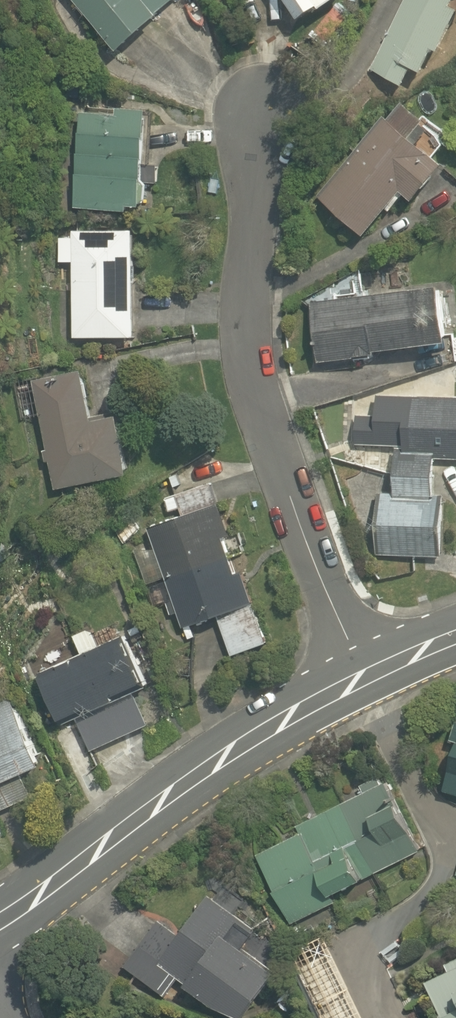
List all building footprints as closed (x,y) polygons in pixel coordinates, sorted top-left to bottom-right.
[(186,8),(180,0),(74,0),(119,57),(186,8)] [(317,34),(366,1),(365,0),(294,0),(317,34)] [(440,82),(455,52),(455,0),(414,0),(398,30),(380,22),(357,75),(410,98),(421,72),(440,82)] [(161,112),(82,111),(78,210),(157,213),(161,112)] [(415,199),(428,213),(455,188),(440,173),(453,160),(413,117),(323,205),(364,248),(415,199)] [(145,231),(78,231),(78,346),(146,346),(145,231)] [(309,304),(314,371),(455,362),(455,357),(452,295),(309,304)] [(93,373),(37,384),(59,496),(141,480),(129,420),(103,425),(93,373)] [(445,565),(449,500),(439,499),(441,461),(455,462),(455,401),(414,399),(412,441),(388,440),(381,561),(445,565)] [(218,622),(234,662),(277,645),(224,511),(154,539),(191,632),(218,622)] [(129,639),(43,677),(66,729),(80,722),(95,757),(167,725),(129,639)] [(45,803),(36,781),(57,772),(26,695),(0,706),(0,822),(45,803)] [(412,785),(455,798),(455,705),(438,700),(412,785)] [(322,892),(419,846),(380,763),(348,778),(354,792),(244,844),(283,927),(329,905),(322,892)] [(236,945),(250,924),(194,887),(169,924),(150,912),(115,964),(159,994),(173,972),(234,1013),(266,965),(236,945)] [(289,933),(330,1017),(363,1017),(315,920),(289,933)] [(416,980),(433,1017),(455,1017),(455,962),(416,980)]
